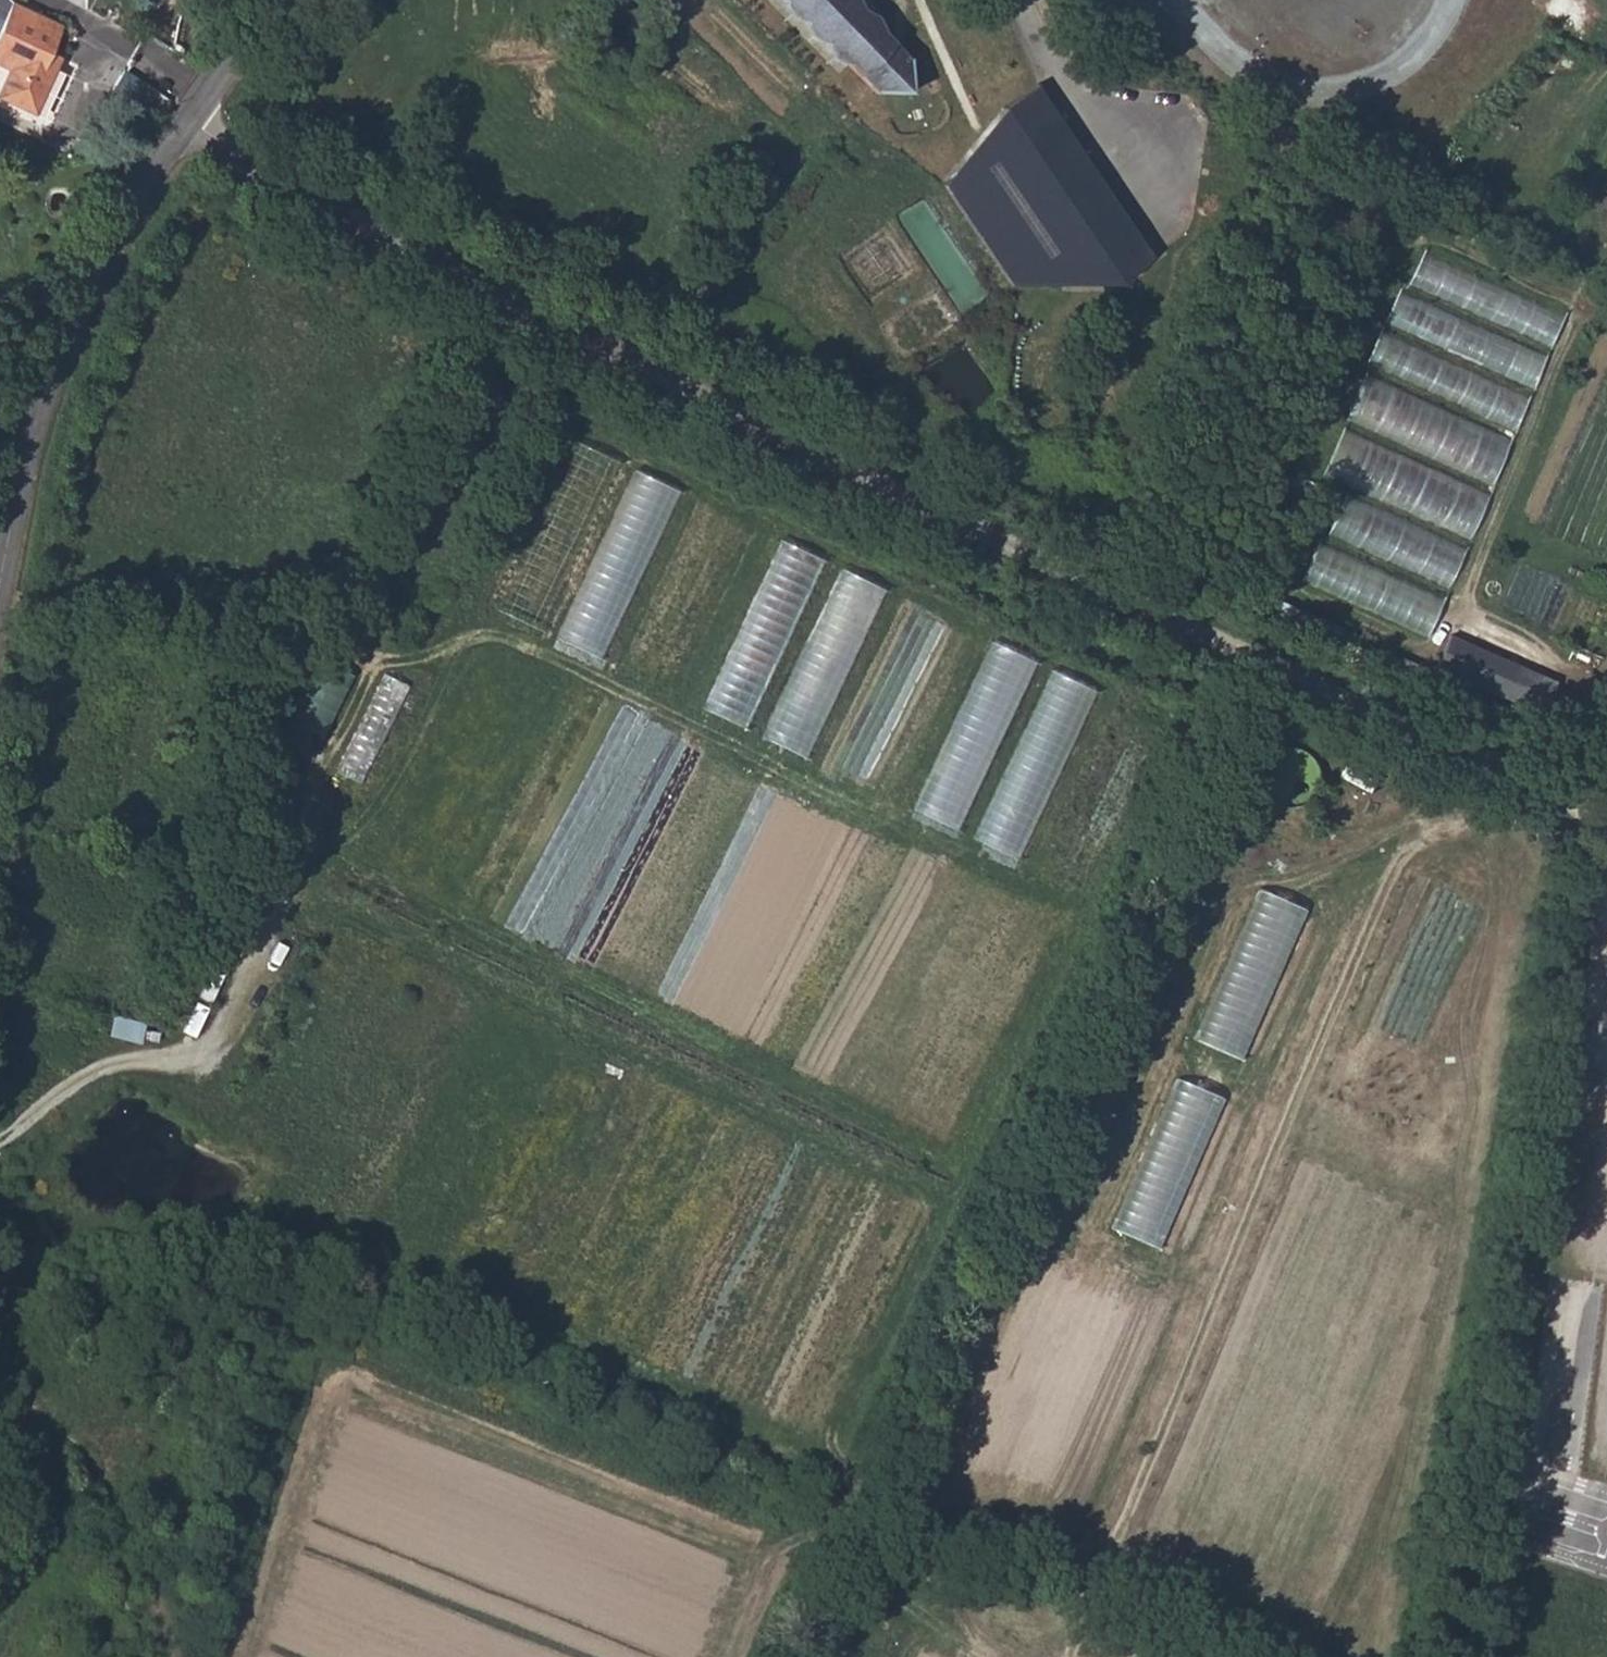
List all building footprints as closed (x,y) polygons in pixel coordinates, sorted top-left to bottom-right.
[(785,16),(798,18),(807,35),(820,37),(829,59),(843,63),(870,85),(903,88),(905,55),(899,49),(888,39),(884,38),(872,17),(855,12),(849,0),(778,0),(785,16)] [(60,27),(11,3),(0,26),(0,65),(7,69),(0,84),(0,99),(32,113),(52,69),(42,64),(60,27)] [(108,91),(139,108),(146,97),(115,77),(108,91)] [(942,183),(1010,285),(1120,284),(1152,256),(1038,84),(1001,108),(976,141),(942,183)] [(1567,315),(1421,250),(1405,285),(1551,350),(1567,315)] [(1548,355),(1402,290),(1387,325),(1532,390),(1548,355)] [(1529,395),(1384,330),(1368,365),(1513,430),(1529,395)] [(1511,441),(1365,377),(1345,423),(1490,487),(1511,441)] [(1491,494),(1345,430),(1325,476),(1470,541),(1491,494)] [(571,439),(506,612),(550,628),(614,455),(571,439)] [(631,468),(565,641),(610,658),(676,485),(631,468)] [(1466,548),(1320,484),(1300,530),(1445,594),(1466,548)] [(754,726),(820,554),(777,537),(711,710),(754,726)] [(1443,599),(1316,542),(1300,578),(1427,635),(1443,599)] [(810,755),(885,586),(843,567),(768,737),(810,755)] [(1457,671),(1498,688),(1509,663),(1468,645),(1457,671)] [(983,653),(918,810),(963,829),(1028,672),(983,653)] [(333,733),(353,671),(311,658),(291,720),(333,733)] [(1050,668),(980,839),(1025,858),(1096,687),(1050,668)] [(367,782),(410,681),(384,670),(341,771),(367,782)] [(142,1040),(147,1020),(117,1013),(112,1033),(142,1040)]
